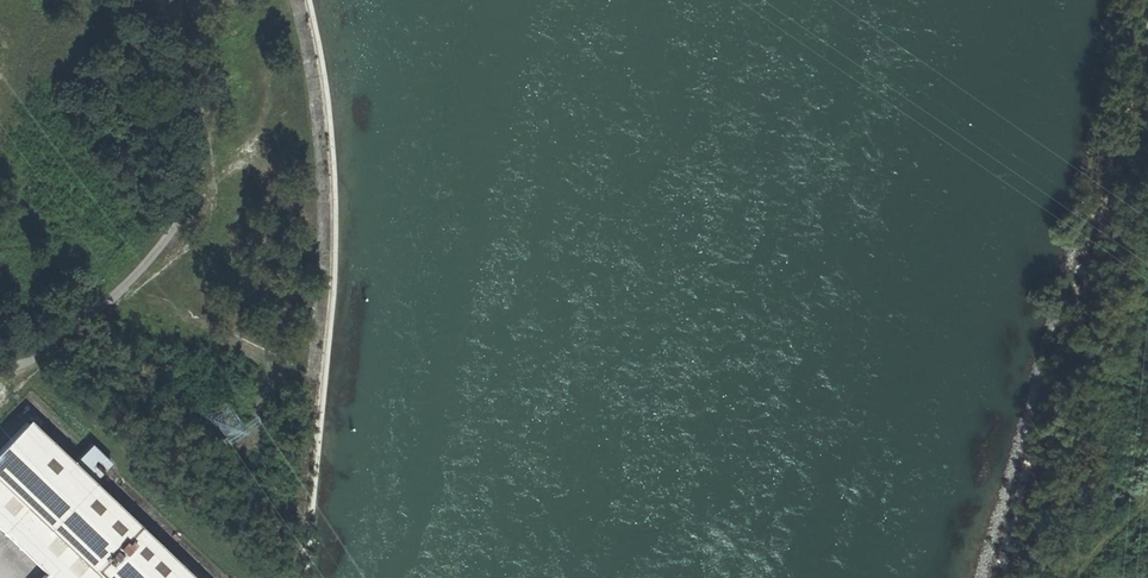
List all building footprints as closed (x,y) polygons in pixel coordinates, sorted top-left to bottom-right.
[(81,480),(101,460),(79,439),(60,459),(14,417),(0,432),(0,540),(32,572),(27,577),(187,577),(81,480)]
